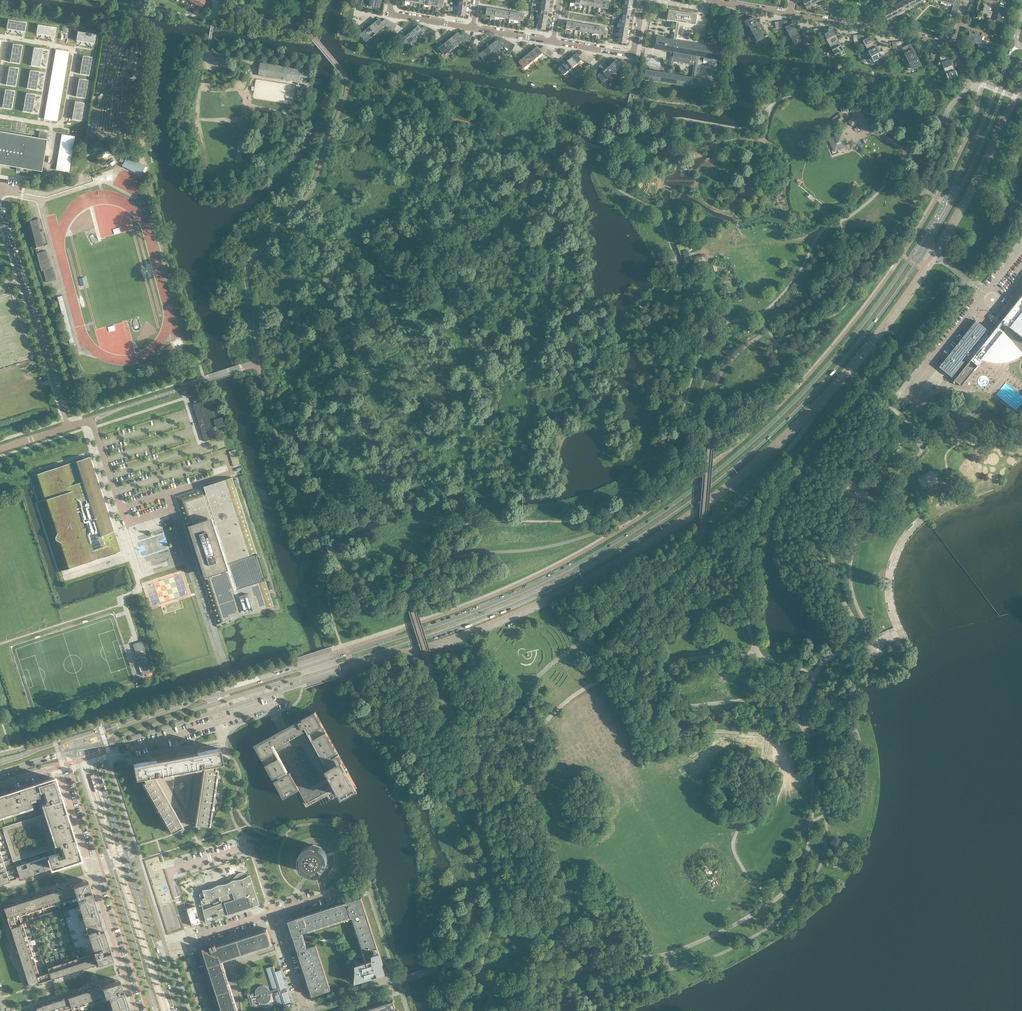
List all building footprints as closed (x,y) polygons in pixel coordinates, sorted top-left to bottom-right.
[(906,0),(905,0),(900,3),(905,11),(910,7),(906,0)] [(905,11),(900,3),(894,6),(899,14),(905,11)] [(899,14),(894,6),(889,9),(893,17),(899,14)] [(696,25),(698,14),(679,11),(668,9),(667,20),(676,22),(673,40),(677,40),(680,22),(696,25)] [(893,17),(889,9),(883,12),(887,20),(893,17)] [(1002,22),(1004,15),(1005,15),(1006,13),(1003,12),(1003,14),(998,13),(996,19),(996,20),(1002,22)] [(755,21),(754,19),(755,17),(754,15),(751,15),(748,14),(750,18),(746,20),(749,26),(756,22),(756,23),(758,22),(757,20),(755,21)] [(8,20),(7,28),(15,30),(17,21),(8,20)] [(384,26),(382,22),(379,20),(375,23),(380,29),(384,26)] [(17,21),(15,30),(24,31),(26,23),(17,21)] [(761,27),(760,25),(758,26),(756,23),(756,22),(749,26),(752,31),(759,27),(759,28),(761,27)] [(380,29),(375,23),(370,27),(375,33),(380,29)] [(797,29),(796,27),(794,27),(792,23),(789,25),(785,27),(788,32),(795,29),(796,30),(797,29)] [(38,25),(36,34),(45,35),(47,26),(38,25)] [(47,26),(45,35),(54,37),(55,28),(47,26)] [(424,32),(421,29),(419,26),(414,30),(419,36),(424,32)] [(375,33),(370,27),(365,31),(371,37),(375,33)] [(764,33),(762,30),(761,31),(759,28),(759,27),(752,31),(754,36),(762,32),(762,33),(764,33)] [(800,34),(799,32),(797,33),(796,30),(795,29),(788,32),(791,38),(798,34),(798,35),(800,34)] [(835,35),(832,29),(828,31),(824,34),(827,39),(835,35)] [(419,36),(414,30),(409,34),(415,40),(419,36)] [(371,37),(365,31),(361,35),(366,41),(371,37)] [(973,42),(975,35),(974,34),(971,33),(972,32),(969,31),(969,33),(970,33),(966,44),(973,42)] [(78,32),(76,40),(85,42),(87,33),(78,32)] [(769,38),(767,34),(764,36),(762,33),(762,32),(754,36),(759,44),(769,38)] [(87,33),(85,42),(94,43),(95,34),(87,33)] [(463,39),(460,36),(458,33),(453,37),(459,43),(463,39)] [(979,44),(980,41),(981,37),(977,35),(977,34),(975,33),(974,34),(975,35),(973,42),(979,44)] [(415,40),(409,34),(405,38),(410,44),(415,40)] [(803,39),(802,37),(800,38),(798,35),(798,34),(791,38),(794,43),(801,39),(801,40),(803,39)] [(838,40),(835,35),(827,39),(830,44),(838,40)] [(874,41),(871,36),(867,38),(863,41),(866,46),(874,41)] [(459,43),(453,37),(449,41),(454,47),(459,43)] [(646,70),(645,79),(715,91),(716,82),(695,78),(699,56),(720,60),(722,48),(677,40),(673,40),(657,37),(655,49),(671,51),(668,72),(668,74),(655,71),(646,70)] [(410,44),(405,38),(400,42),(405,48),(410,44)] [(804,45),(807,43),(806,41),(803,43),(801,40),(801,39),(794,43),(796,48),(803,44),(804,45)] [(503,46),(500,42),(498,40),(493,43),(498,50),(503,46)] [(840,45),(838,40),(830,44),(832,50),(840,45)] [(454,47),(449,41),(444,44),(449,51),(454,47)] [(877,47),(874,41),(866,46),(869,51),(877,47)] [(498,50),(493,43),(488,47),(493,53),(498,50)] [(993,52),(995,45),(996,45),(997,43),(994,43),(994,44),(989,43),(989,44),(986,43),(984,48),(987,49),(987,50),(993,52)] [(13,44),(12,53),(20,54),(22,46),(13,44)] [(449,51),(444,44),(440,48),(445,54),(449,51)] [(913,49),(910,44),(906,45),(902,48),(904,53),(913,49)] [(843,51),(840,45),(832,50),(835,55),(843,51)] [(34,47),(32,56),(41,58),(43,49),(34,47)] [(493,53),(488,47),(484,51),(489,57),(493,53)] [(542,53),(539,49),(537,47),(534,49),(533,48),(531,50),(532,51),(533,50),(538,56),(542,53)] [(879,52),(877,47),(869,51),(871,56),(879,52)] [(915,54),(913,49),(904,53),(907,58),(915,54)] [(533,50),(532,51),(529,53),(528,52),(526,54),(527,55),(528,54),(533,60),(538,56),(533,50)] [(489,57),(484,51),(479,55),(484,61),(489,57)] [(882,57),(879,52),(871,56),(874,61),(882,57)] [(12,53),(10,62),(19,63),(20,54),(12,53)] [(582,59),(579,56),(577,53),(573,56),(572,55),(570,57),(571,58),(572,57),(577,63),(582,59)] [(56,54),(49,91),(63,93),(69,56),(56,54)] [(533,60),(528,54),(527,55),(525,57),(524,56),(521,57),(523,59),(524,58),(528,64),(533,60)] [(918,60),(915,54),(907,58),(910,64),(918,60)] [(950,59),(948,54),(945,55),(940,57),(942,63),(950,59)] [(32,56),(31,65),(40,67),(41,58),(32,56)] [(83,56),(81,65),(90,66),(92,57),(83,56)] [(572,57),(571,58),(569,60),(568,59),(566,60),(567,62),(568,61),(573,67),(577,63),(572,57)] [(524,58),(523,59),(520,61),(519,59),(517,61),(518,63),(519,62),(524,68),(528,64),(524,58)] [(953,65),(950,59),(942,63),(944,68),(953,65)] [(621,66),(618,63),(616,60),(613,63),(612,62),(610,63),(611,64),(612,64),(617,70),(621,66)] [(920,65),(918,60),(910,64),(912,69),(920,65)] [(568,61),(567,62),(564,64),(563,62),(561,64),(562,65),(563,64),(568,71),(573,67),(568,61)] [(306,83),(308,71),(260,63),(259,75),(306,83)] [(568,71),(563,64),(562,65),(559,67),(558,66),(556,68),(558,69),(563,74),(568,71)] [(612,64),(611,64),(608,67),(607,65),(605,67),(606,68),(607,67),(612,74),(617,70),(612,64)] [(81,65),(80,73),(89,75),(90,66),(81,65)] [(955,70),(953,65),(944,68),(946,74),(955,70)] [(9,67),(8,76),(16,77),(18,68),(9,67)] [(607,67),(606,68),(603,70),(602,69),(600,71),(601,72),(602,71),(607,77),(612,74),(607,67)] [(30,70),(28,79),(37,80),(39,72),(30,70)] [(957,76),(955,70),(946,74),(948,79),(957,76)] [(607,77),(602,71),(601,72),(599,74),(598,73),(596,74),(597,76),(598,75),(603,81),(607,77)] [(8,76),(6,85),(15,86),(16,77),(8,76)] [(28,79),(27,88),(36,89),(37,80),(28,79)] [(79,79),(77,87),(86,89),(88,80),(79,79)] [(77,87),(76,96),(85,98),(86,89),(77,87)] [(5,90),(4,98),(13,100),(14,91),(5,90)] [(26,93),(25,102),(33,103),(35,95),(26,93)] [(4,98),(2,107),(11,109),(13,100),(4,98)] [(75,101),(74,110),(82,112),(84,103),(75,101)] [(25,102),(23,111),(32,112),(33,103),(25,102)] [(289,117),(290,109),(282,108),(281,116),(289,117)] [(74,110),(72,119),(81,121),(82,112),(74,110)] [(842,120),(844,119),(840,115),(832,121),(836,125),(842,120)] [(856,122),(852,118),(848,121),(851,126),(856,122)] [(38,138),(0,131),(0,165),(17,167),(42,172),(47,139),(46,139),(38,138)] [(846,144),(842,133),(840,134),(839,134),(828,138),(829,139),(831,145),(832,145),(834,150),(837,149),(837,148),(846,144)] [(57,170),(70,171),(75,135),(62,134),(57,170)] [(145,166),(127,157),(122,166),(140,175),(145,166)] [(44,246),(40,232),(37,219),(33,220),(27,222),(34,248),(44,246)] [(691,265),(691,260),(690,260),(688,253),(690,253),(688,242),(677,245),(681,255),(684,254),(686,261),(683,261),(685,266),(691,265)] [(51,268),(47,251),(37,253),(41,271),(43,271),(46,282),(56,280),(53,268),(51,268)] [(989,336),(987,335),(986,334),(988,331),(976,320),(939,367),(952,377),(965,360),(968,362),(954,380),(961,385),(961,386),(983,358),(985,358),(986,359),(989,359),(990,360),(992,360),(994,360),(996,360),(997,360),(999,361),(1001,360),(1003,360),(1005,360),(1005,363),(1009,362),(1008,360),(1010,359),(1012,358),(1014,358),(1015,357),(1017,357),(1018,356),(1020,355),(1021,354),(1021,295),(989,336)] [(989,375),(979,376),(979,385),(989,385),(989,375)] [(225,425),(222,417),(216,419),(212,405),(217,403),(215,397),(192,404),(204,441),(210,439),(207,428),(215,425),(216,428),(225,425)] [(234,449),(232,450),(228,451),(228,452),(233,466),(237,464),(239,464),(234,449)] [(115,532),(91,456),(31,476),(28,477),(29,478),(36,502),(35,503),(57,572),(122,551),(118,541),(117,541),(114,532),(115,532)] [(967,471),(973,477),(980,471),(974,465),(973,466),(972,466),(967,471)] [(274,606),(258,558),(233,478),(203,487),(205,494),(203,495),(200,487),(200,488),(188,491),(189,492),(175,497),(193,553),(192,553),(192,554),(192,555),(192,556),(193,556),(193,557),(194,557),(193,557),(201,580),(207,596),(206,596),(208,604),(209,604),(211,609),(210,610),(210,611),(210,612),(211,613),(212,613),(214,618),(213,618),(215,625),(216,625),(216,624),(240,611),(240,612),(240,610),(242,609),(243,611),(243,610),(273,606),(274,606)] [(152,672),(146,655),(141,641),(133,644),(138,662),(137,662),(142,675),(152,672)] [(299,789),(290,772),(287,773),(272,745),(276,743),(277,746),(292,737),(304,731),(302,728),(306,726),(333,774),(331,775),(332,776),(331,776),(333,779),(336,787),(342,796),(356,788),(315,712),(286,728),(281,731),(255,745),(284,797),(299,789)] [(208,826),(217,770),(216,770),(217,763),(218,763),(222,762),(219,748),(203,751),(203,750),(197,751),(197,752),(196,752),(196,753),(156,760),(155,760),(155,759),(149,760),(149,761),(133,764),(133,766),(136,778),(140,778),(143,783),(171,832),(179,828),(183,826),(158,782),(157,783),(152,775),(199,767),(205,766),(204,775),(202,774),(195,824),(199,824),(208,826)] [(20,879),(20,881),(21,881),(51,872),(51,871),(50,869),(51,868),(52,871),(53,871),(63,868),(63,867),(63,865),(80,859),(81,859),(80,858),(55,778),(54,778),(54,777),(54,778),(0,795),(0,885),(20,879)] [(339,860),(339,858),(339,856),(339,855),(339,854),(339,853),(338,853),(338,852),(338,850),(337,849),(336,847),(336,846),(335,845),(334,844),(334,843),(333,842),(332,841),(331,840),(329,839),(328,838),(327,837),(326,837),(325,836),(324,835),(322,835),(321,834),(319,834),(317,833),(316,833),(314,833),(312,833),(311,833),(310,833),(309,833),(308,834),(306,834),(304,835),(303,835),(301,836),(299,837),(298,838),(297,838),(296,839),(295,840),(294,842),(293,842),(292,843),(292,844),(291,845),(290,846),(289,848),(289,850),(288,851),(288,852),(287,854),(287,855),(287,857),(287,858),(287,859),(287,860),(287,861),(287,862),(287,863),(287,865),(288,866),(288,867),(288,868),(289,870),(289,871),(290,872),(291,873),(292,874),(292,876),(293,877),(294,877),(295,878),(296,879),(297,880),(299,881),(299,882),(300,882),(301,883),(302,883),(303,884),(304,884),(305,884),(306,885),(308,885),(310,885),(311,885),(313,886),(314,886),(316,885),(317,885),(319,885),(318,883),(321,883),(323,882),(323,883),(324,883),(326,882),(327,882),(328,881),(330,880),(331,879),(332,878),(332,877),(333,877),(334,875),(335,874),(336,872),(337,870),(337,869),(338,868),(338,866),(339,865),(339,863),(339,862),(339,861),(339,860)] [(259,905),(253,887),(249,874),(247,876),(246,875),(246,874),(245,874),(244,873),(243,873),(242,873),(241,872),(240,872),(240,873),(239,873),(238,873),(237,874),(236,874),(232,879),(233,880),(232,880),(225,884),(217,885),(210,889),(202,890),(203,892),(199,894),(200,901),(205,922),(259,905)] [(102,927),(100,920),(99,919),(87,881),(74,885),(79,900),(81,905),(32,921),(47,968),(52,966),(58,964),(63,963),(68,961),(73,959),(78,958),(84,956),(89,954),(94,952),(95,956),(97,955),(99,963),(108,960),(112,959),(110,952),(105,935),(102,927)] [(77,898),(73,886),(73,884),(69,886),(67,887),(67,888),(71,899),(77,898)] [(71,899),(67,888),(67,887),(65,888),(64,887),(61,888),(61,889),(61,890),(65,901),(71,899)] [(65,901),(61,890),(61,889),(59,890),(59,889),(55,890),(55,891),(56,892),(59,903),(65,901)] [(59,903),(56,892),(55,891),(53,891),(49,892),(50,893),(54,905),(59,903)] [(54,905),(50,893),(48,893),(47,893),(44,894),(44,895),(48,907),(54,905)] [(48,907),(44,895),(44,894),(42,895),(41,895),(38,896),(38,897),(42,909),(48,907)] [(42,909),(38,897),(38,896),(36,897),(36,896),(32,897),(32,898),(33,899),(36,911),(42,909)] [(308,930),(349,916),(349,915),(352,915),(362,948),(363,951),(364,952),(377,947),(376,943),(361,897),(288,920),(294,941),(303,938),(301,933),(303,932),(308,931),(308,930)] [(36,911),(33,899),(32,898),(30,899),(30,898),(26,899),(27,900),(27,901),(31,913),(36,911)] [(31,913),(27,901),(27,900),(24,901),(24,900),(21,901),(21,902),(21,903),(25,914),(31,913)] [(25,914),(21,903),(21,902),(19,903),(18,902),(15,903),(15,904),(19,916),(25,914)] [(19,916),(15,904),(13,904),(9,905),(13,918),(14,918),(19,916)] [(13,918),(9,905),(8,905),(8,906),(4,907),(5,912),(5,913),(6,916),(8,920),(7,920),(8,924),(9,924),(10,927),(17,925),(14,918),(13,918)] [(195,906),(186,909),(192,926),(200,923),(198,918),(196,918),(194,913),(197,912),(195,906)] [(23,923),(17,925),(10,927),(11,930),(10,930),(11,934),(25,929),(23,923)] [(220,959),(234,955),(234,956),(268,945),(268,946),(272,945),(270,939),(267,928),(263,929),(264,930),(237,939),(237,941),(217,947),(216,944),(213,945),(214,946),(213,946),(212,945),(210,946),(211,949),(207,950),(202,948),(223,1010),(237,1010),(220,959)] [(26,935),(25,929),(11,934),(12,934),(13,936),(12,936),(13,939),(26,935)] [(28,941),(26,935),(13,939),(13,940),(14,939),(15,942),(14,942),(15,945),(28,941)] [(331,990),(316,945),(306,948),(303,938),(294,941),(299,955),(312,996),(331,990)] [(30,947),(28,941),(15,945),(16,945),(16,947),(17,951),(30,947)] [(32,952),(30,947),(17,951),(18,951),(18,953),(19,957),(19,956),(32,952)] [(34,958),(32,952),(19,956),(20,959),(21,962),(34,958)] [(94,952),(89,954),(92,966),(93,966),(92,964),(95,963),(95,965),(98,964),(97,962),(95,956),(94,952)] [(385,973),(379,952),(372,955),(372,959),(355,965),(356,982),(369,978),(385,973)] [(92,966),(89,954),(84,956),(87,967),(87,966),(89,965),(90,966),(92,966)] [(87,967),(84,956),(78,958),(82,969),(82,968),(84,967),(85,968),(87,967)] [(36,964),(34,958),(21,962),(21,963),(21,962),(22,965),(21,965),(22,968),(36,964)] [(82,969),(78,958),(73,959),(77,971),(77,969),(79,968),(80,970),(82,969)] [(77,971),(73,959),(68,961),(72,972),(72,971),(74,970),(74,971),(77,971)] [(72,972),(68,961),(63,963),(66,974),(67,974),(66,973),(69,972),(69,973),(72,972)] [(66,974),(63,963),(58,964),(61,976),(62,976),(61,974),(63,973),(64,975),(66,974)] [(37,970),(36,964),(22,968),(23,968),(24,970),(23,971),(24,974),(32,971),(37,970)] [(61,976),(58,964),(52,966),(56,977),(56,976),(58,975),(59,977),(61,976)] [(286,989),(280,970),(281,970),(281,969),(280,970),(275,971),(274,966),(275,966),(275,965),(266,968),(267,968),(273,989),(270,991),(270,990),(269,989),(269,988),(268,987),(267,986),(266,986),(266,985),(265,985),(264,985),(263,985),(262,985),(261,985),(260,985),(259,986),(258,986),(257,987),(257,988),(256,988),(256,989),(255,990),(255,991),(255,992),(255,993),(255,994),(255,995),(255,996),(258,995),(259,997),(256,998),(256,999),(257,1000),(258,1001),(258,1002),(259,1002),(259,1003),(260,1003),(261,1003),(262,1004),(263,1004),(264,1004),(265,1004),(266,1004),(267,1003),(268,1003),(268,1002),(269,1002),(270,1001),(271,1000),(271,999),(271,998),(271,997),(271,996),(271,995),(271,994),(274,993),(278,1005),(278,1006),(281,1005),(284,1004),(284,1005),(283,1005),(283,1006),(291,1003),(292,1003),(291,1003),(287,991),(288,991),(287,988),(286,989)] [(56,977),(52,966),(47,968),(48,972),(47,972),(49,979),(53,977),(54,978),(56,977)] [(47,972),(45,973),(39,975),(37,970),(32,971),(36,984),(37,983),(37,982),(45,979),(46,981),(49,979),(47,972)] [(36,984),(32,971),(24,974),(25,974),(26,976),(25,976),(27,982),(27,981),(29,985),(34,984),(34,985),(36,984)] [(119,977),(104,982),(104,985),(36,1007),(37,1010),(129,1010),(119,977)] [(18,995),(6,998),(8,1004),(19,1001),(18,995)] [(398,1008),(396,1009),(394,1003),(393,1000),(393,1001),(360,1010),(399,1010),(398,1008)]
